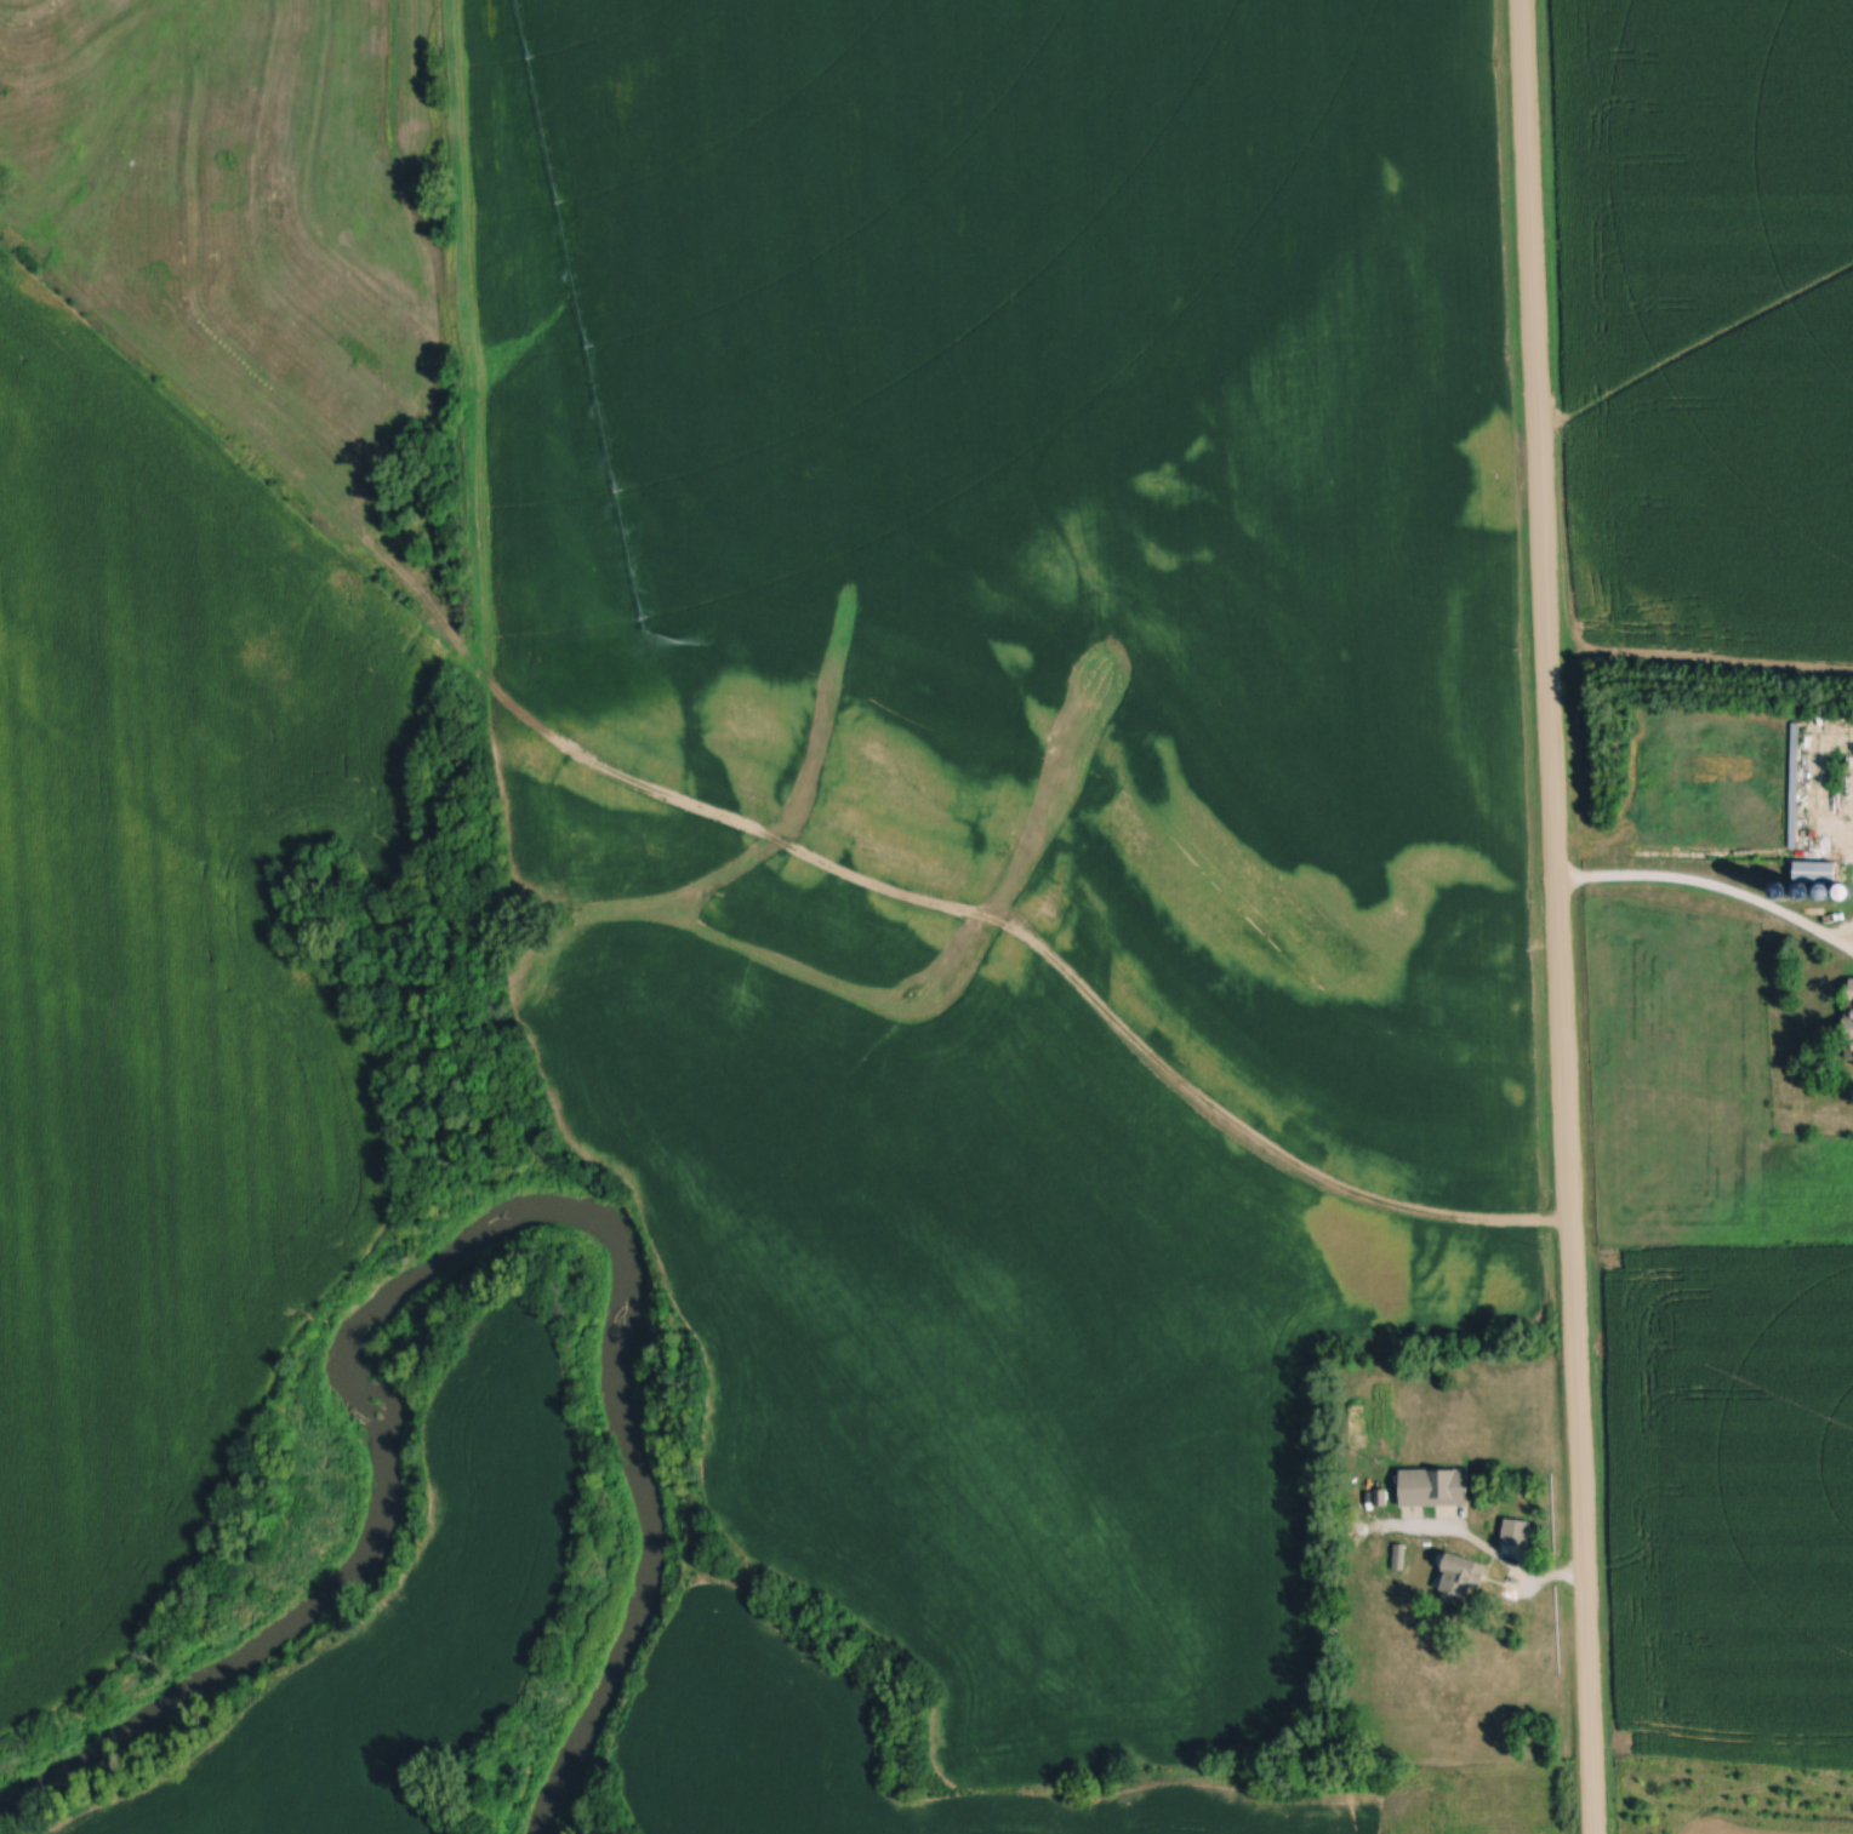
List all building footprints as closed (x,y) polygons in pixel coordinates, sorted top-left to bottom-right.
[(1836,884),(1836,864),(1796,864),(1796,884),(1836,884)] [(1401,1509),(1469,1509),(1469,1471),(1401,1471),(1401,1509)] [(1478,1604),(1486,1565),(1446,1556),(1438,1596),(1478,1604)]
